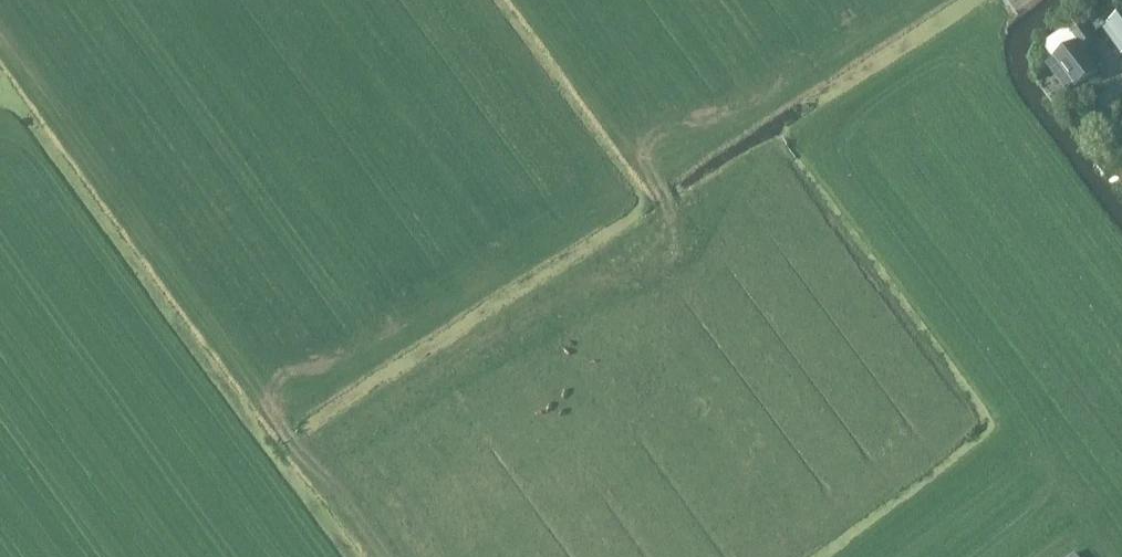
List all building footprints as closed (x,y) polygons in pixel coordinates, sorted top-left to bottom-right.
[(1101,29),(1106,25),(1110,22),(1097,2),(1087,9),(1089,12),(1057,34),(1066,47),(1051,58),(1074,88),(1097,72),(1080,48),(1102,30),(1101,29)] [(1110,22),(1106,25),(1121,46),(1121,13),(1110,22)]
